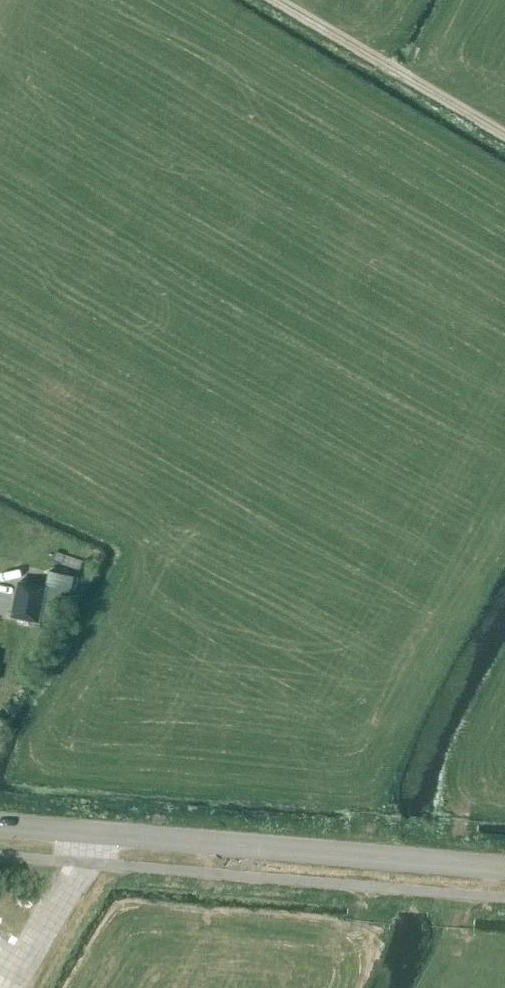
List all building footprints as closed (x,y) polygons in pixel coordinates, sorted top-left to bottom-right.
[(18,581),(10,618),(37,623),(45,586),(18,581)]
